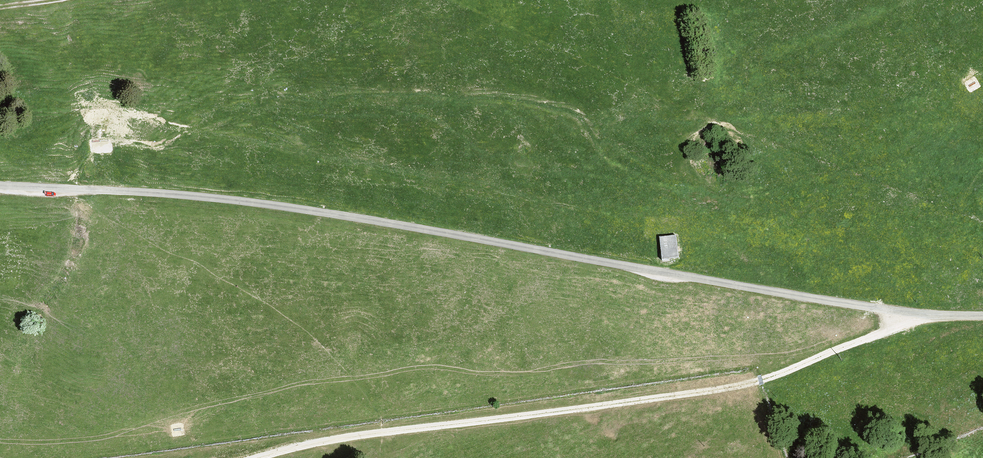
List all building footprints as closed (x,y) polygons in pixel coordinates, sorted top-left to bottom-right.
[(661,238),(663,259),(677,258),(675,237),(661,238)]
